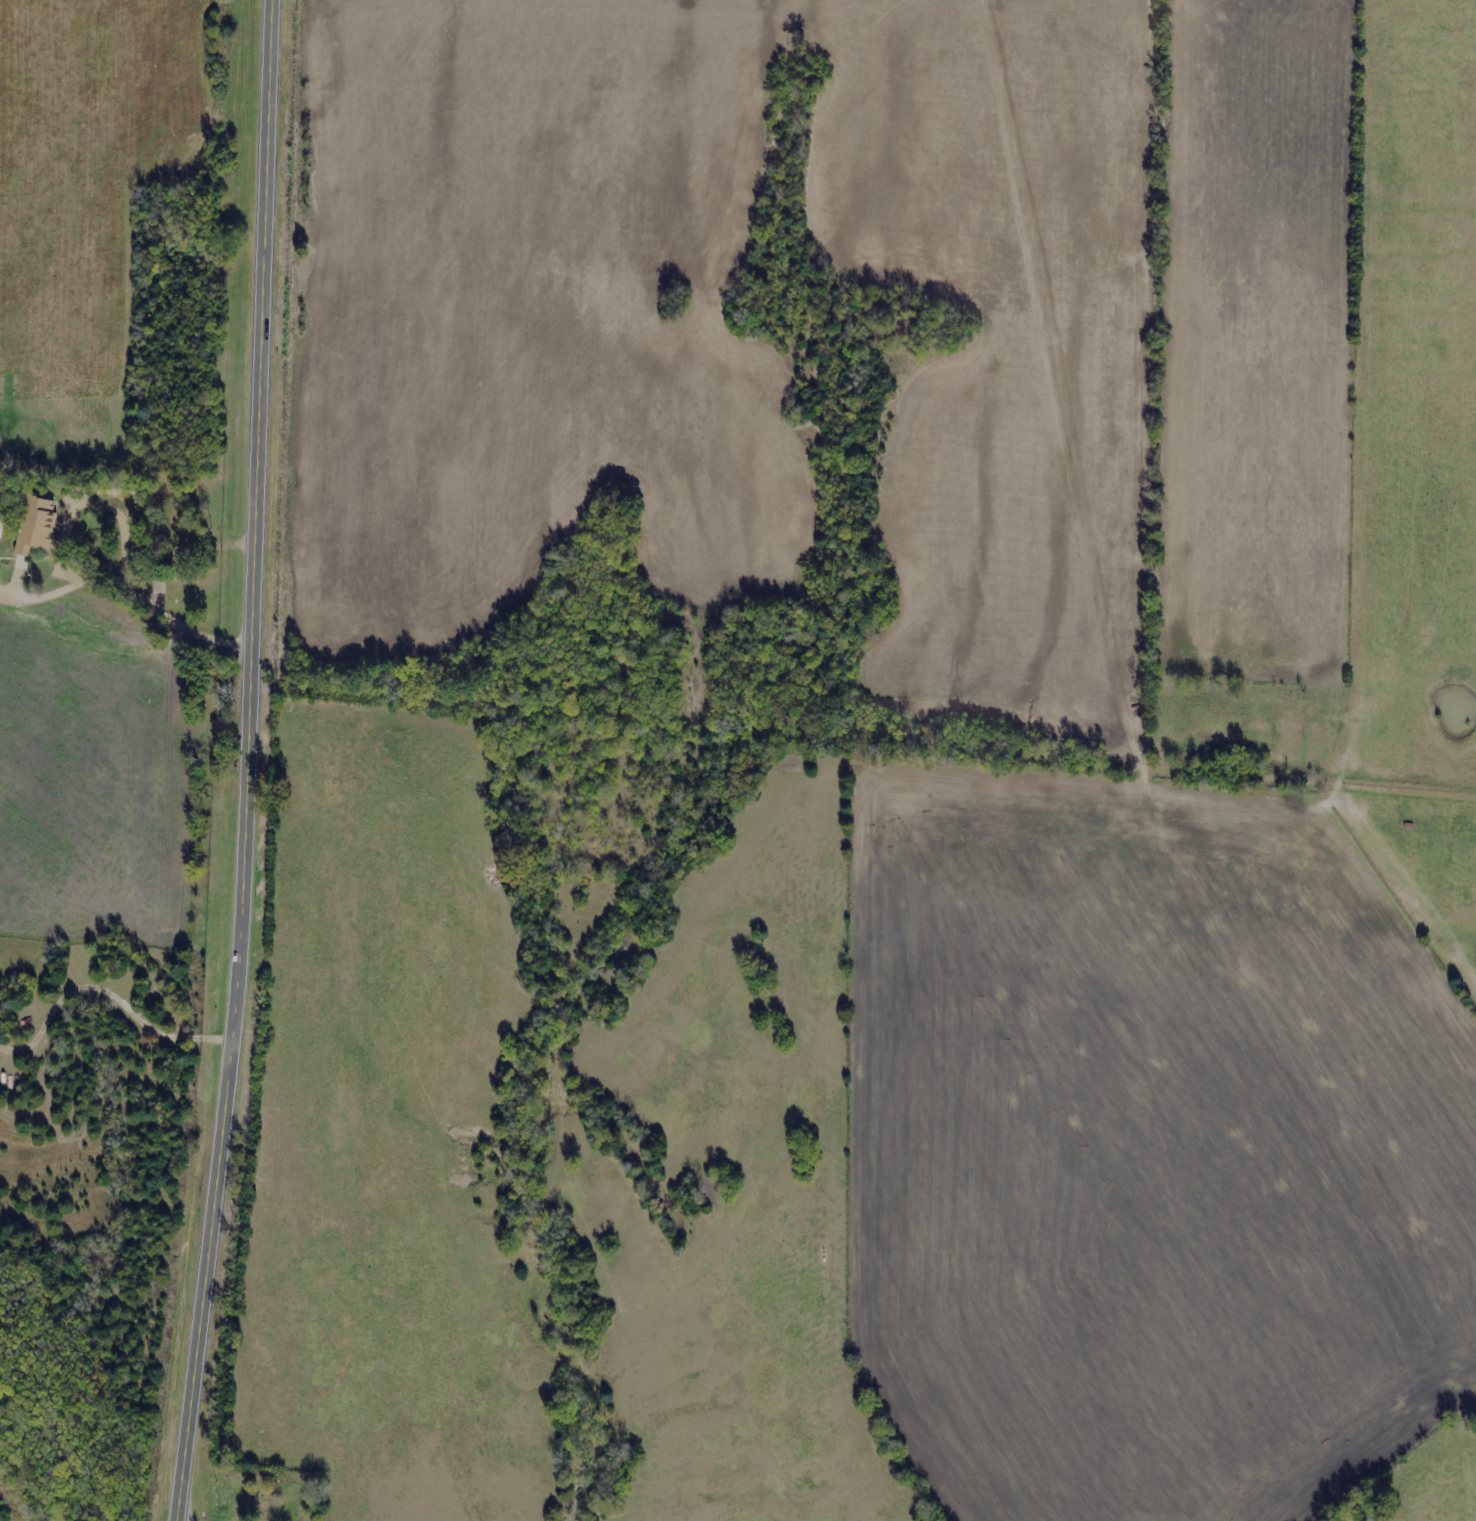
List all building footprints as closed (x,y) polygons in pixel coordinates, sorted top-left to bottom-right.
[(19,552),(34,555),(36,546),(52,549),(60,515),(57,514),(60,500),(33,494),(19,552)]
